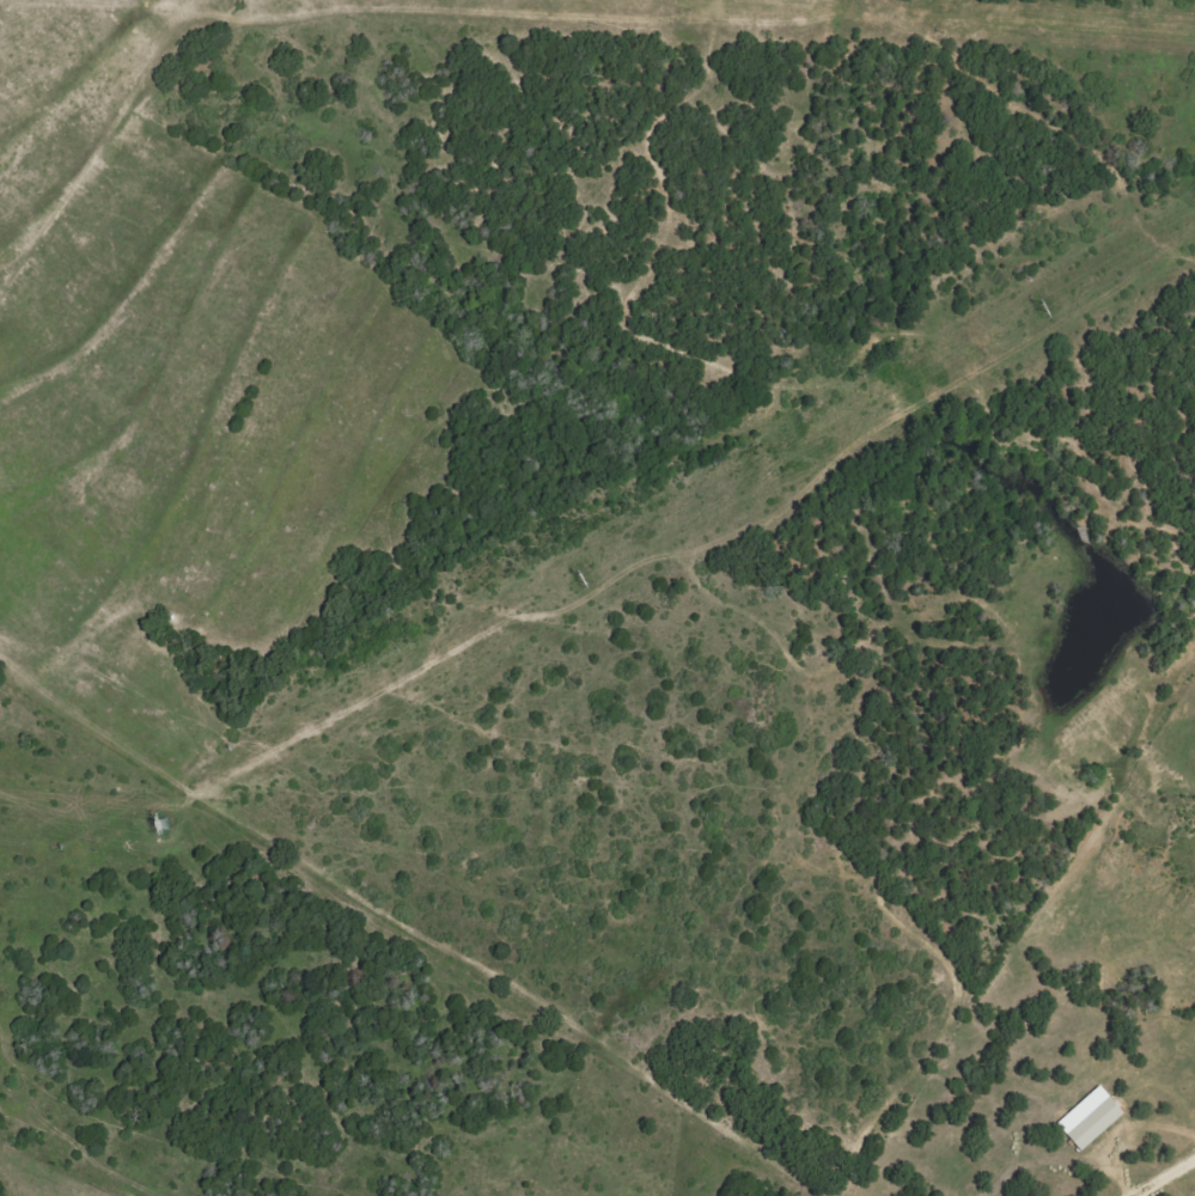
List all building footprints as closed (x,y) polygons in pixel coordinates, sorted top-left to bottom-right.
[(1073,1131),(1086,1149),(1133,1116),(1120,1098),(1073,1131)]
